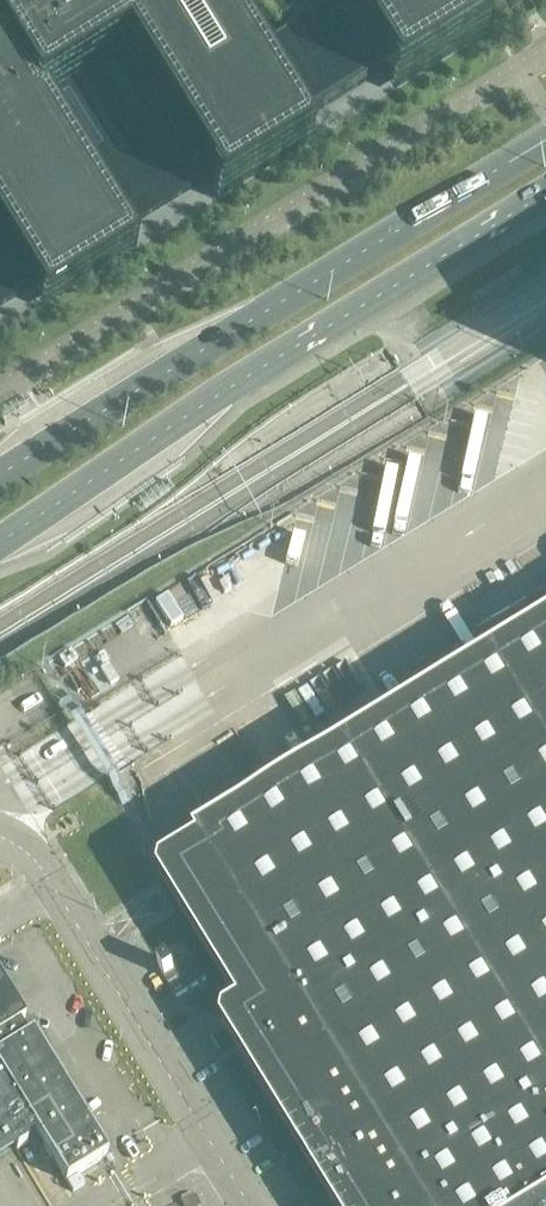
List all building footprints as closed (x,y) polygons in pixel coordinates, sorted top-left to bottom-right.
[(465,0),(0,0),(0,335),(43,309),(136,252),(487,36),(465,0)] [(195,837),(199,843),(168,861),(159,867),(159,875),(239,1006),(225,1015),(222,1025),(333,1205),(545,1205),(545,622),(195,837)] [(177,998),(186,993),(208,979),(195,958),(174,972),(168,962),(160,967),(166,977),(164,978),(177,998)] [(27,1145),(22,1138),(35,1130),(55,1164),(66,1181),(107,1156),(66,1089),(44,1053),(32,1034),(26,1038),(19,1025),(25,1022),(0,982),(0,1162),(27,1145)]
